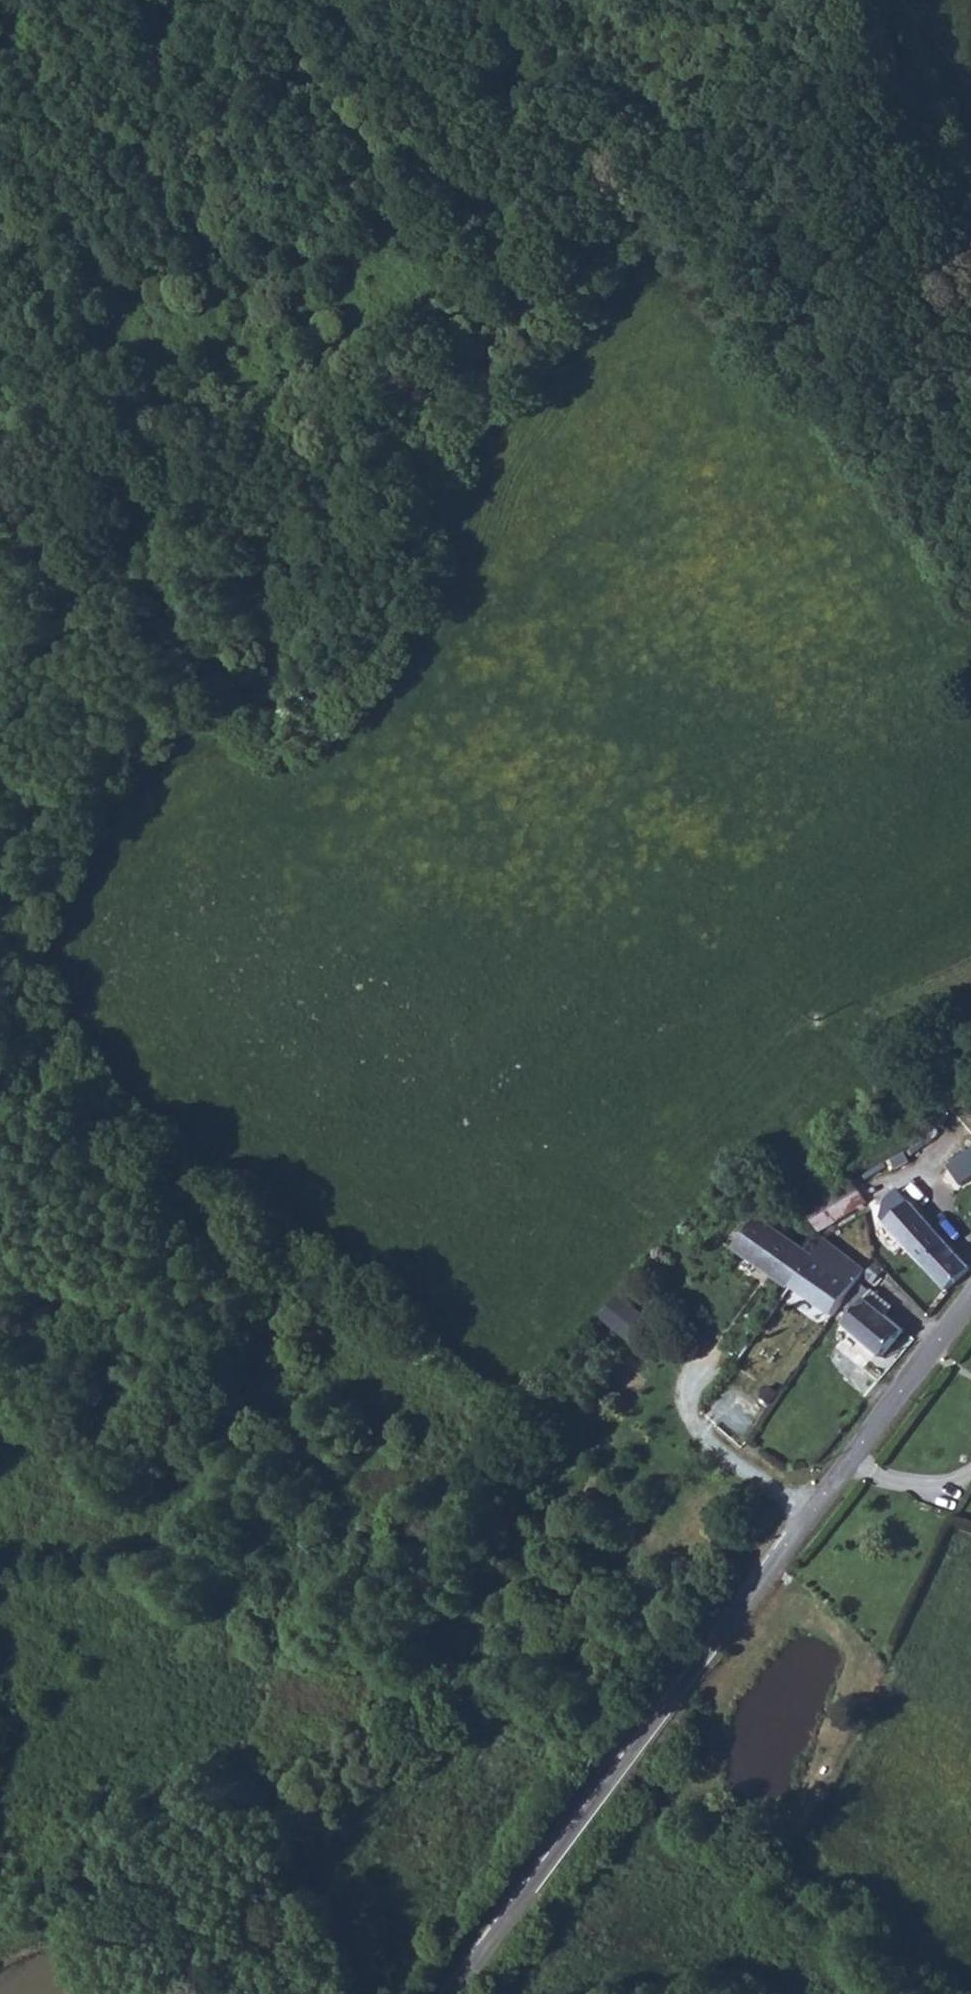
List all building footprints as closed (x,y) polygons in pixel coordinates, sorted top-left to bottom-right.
[(970,1177),(970,1147),(943,1171),(959,1188),(970,1177)] [(825,1237),(867,1205),(848,1180),(806,1212),(825,1237)] [(898,1198),(873,1219),(944,1293),(969,1270),(898,1198)] [(813,1261),(766,1224),(763,1226),(743,1247),(793,1287),(813,1261)] [(855,1293),(813,1261),(793,1287),(836,1321),(855,1293)] [(623,1295),(601,1318),(626,1342),(649,1319),(623,1295)] [(901,1331),(867,1305),(847,1330),(882,1357),(901,1331)]
